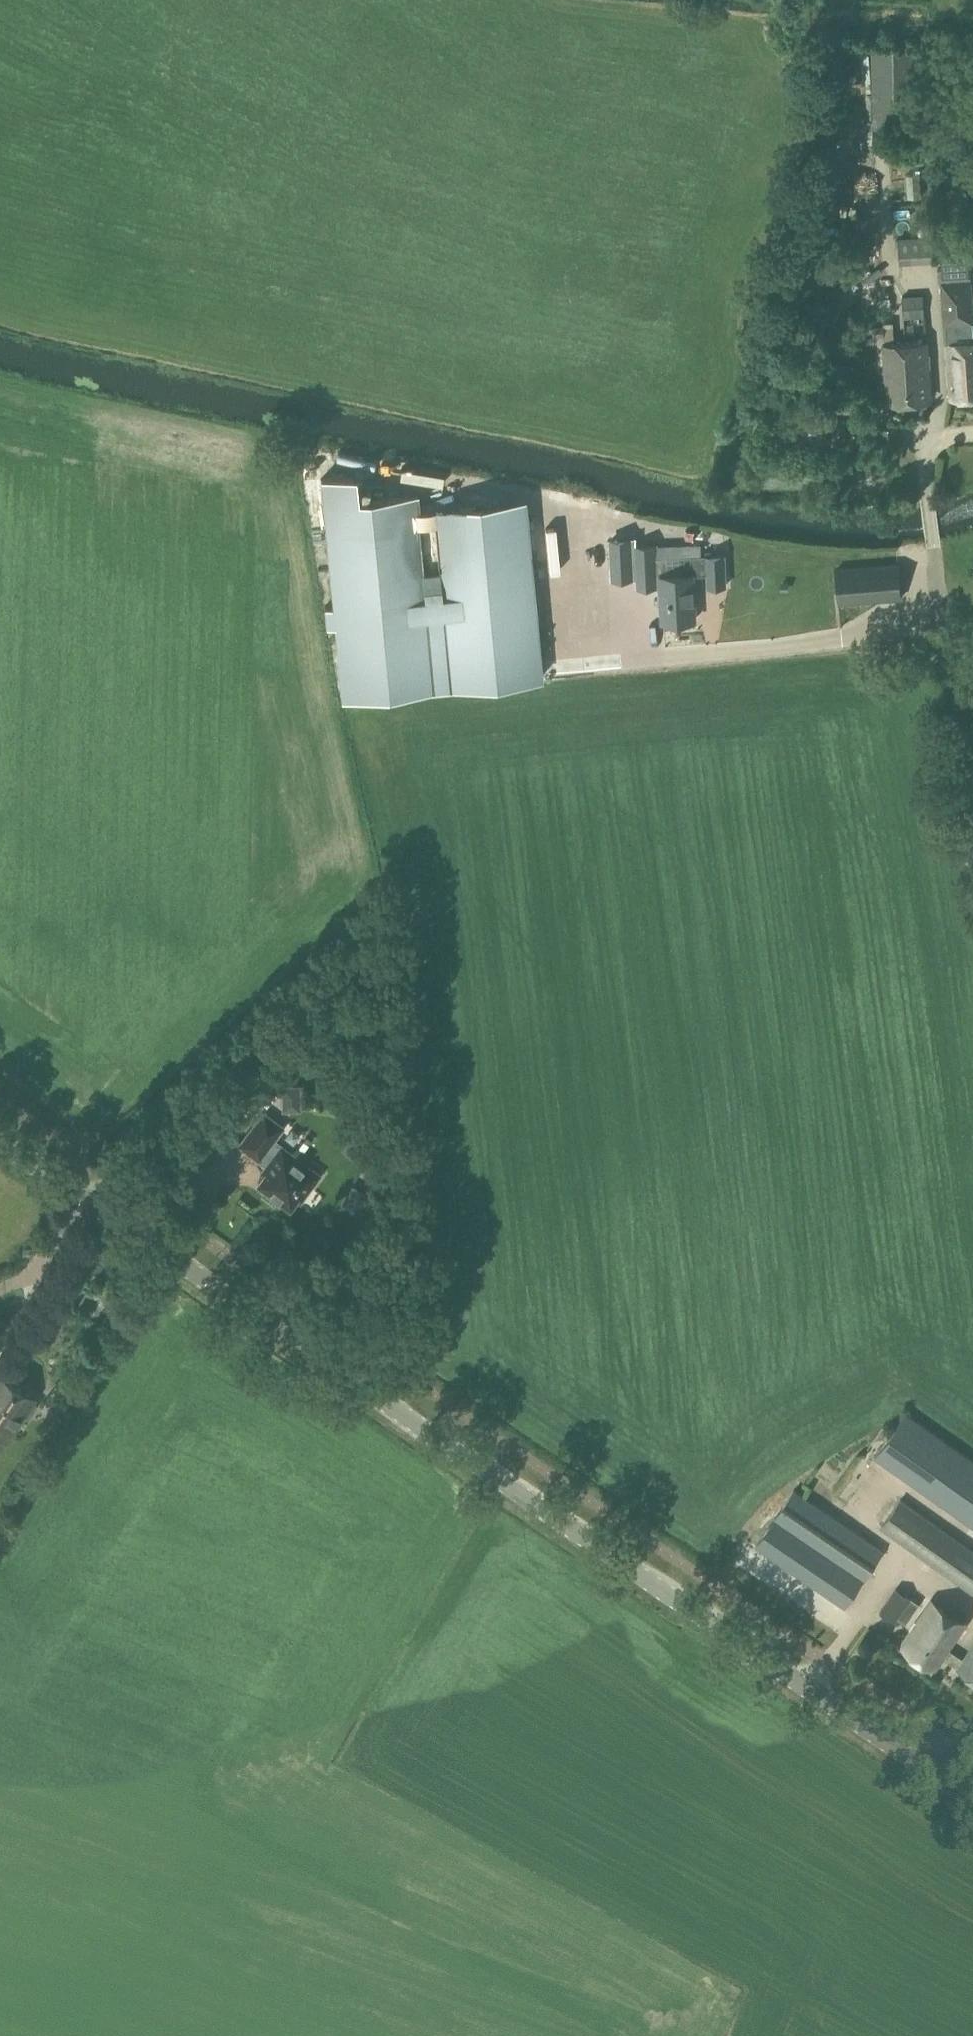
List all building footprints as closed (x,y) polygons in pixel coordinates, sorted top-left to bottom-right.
[(922,239),(901,239),(901,263),(922,263),(922,239)] [(943,285),(951,400),(972,399),(972,341),(969,283),(943,285)] [(896,292),(897,316),(918,315),(917,290),(896,292)] [(931,400),(927,343),(885,346),(889,403),(931,400)] [(473,517),(356,523),(359,588),(477,582),(473,517)] [(657,532),(656,541),(675,544),(676,534),(657,532)] [(631,536),(612,537),(613,577),(637,576),(647,575),(647,582),(650,585),(662,585),(664,621),(695,619),(693,574),(726,573),(725,554),(723,554),(723,555),(704,556),(704,555),(702,555),(702,556),(656,558),(656,543),(636,544),(632,544),(631,536)] [(836,569),(840,605),(902,600),(900,564),(836,569)] [(269,1174),(261,1185),(291,1208),(298,1198),(302,1201),(321,1175),(283,1146),(281,1148),(273,1142),(284,1127),(265,1113),(241,1145),(260,1159),(261,1158),(269,1164),(263,1172),(264,1173),(265,1171),(269,1174)] [(0,1374),(0,1451),(36,1399),(0,1374)] [(879,1461),(972,1527),(972,1459),(906,1413),(875,1457),(879,1461)] [(840,1486),(855,1465),(849,1460),(833,1481),(840,1486)] [(884,1550),(794,1489),(755,1546),(846,1608),(884,1550)] [(972,1593),(972,1550),(901,1499),(881,1527),(972,1593)] [(912,1599),(896,1588),(880,1612),(896,1623),(912,1599)] [(952,1663),(957,1654),(948,1648),(965,1623),(932,1600),(902,1645),(936,1667),(943,1657),(952,1663)] [(952,1663),(958,1667),(972,1677),(972,1645),(964,1659),(957,1654),(952,1663)]
